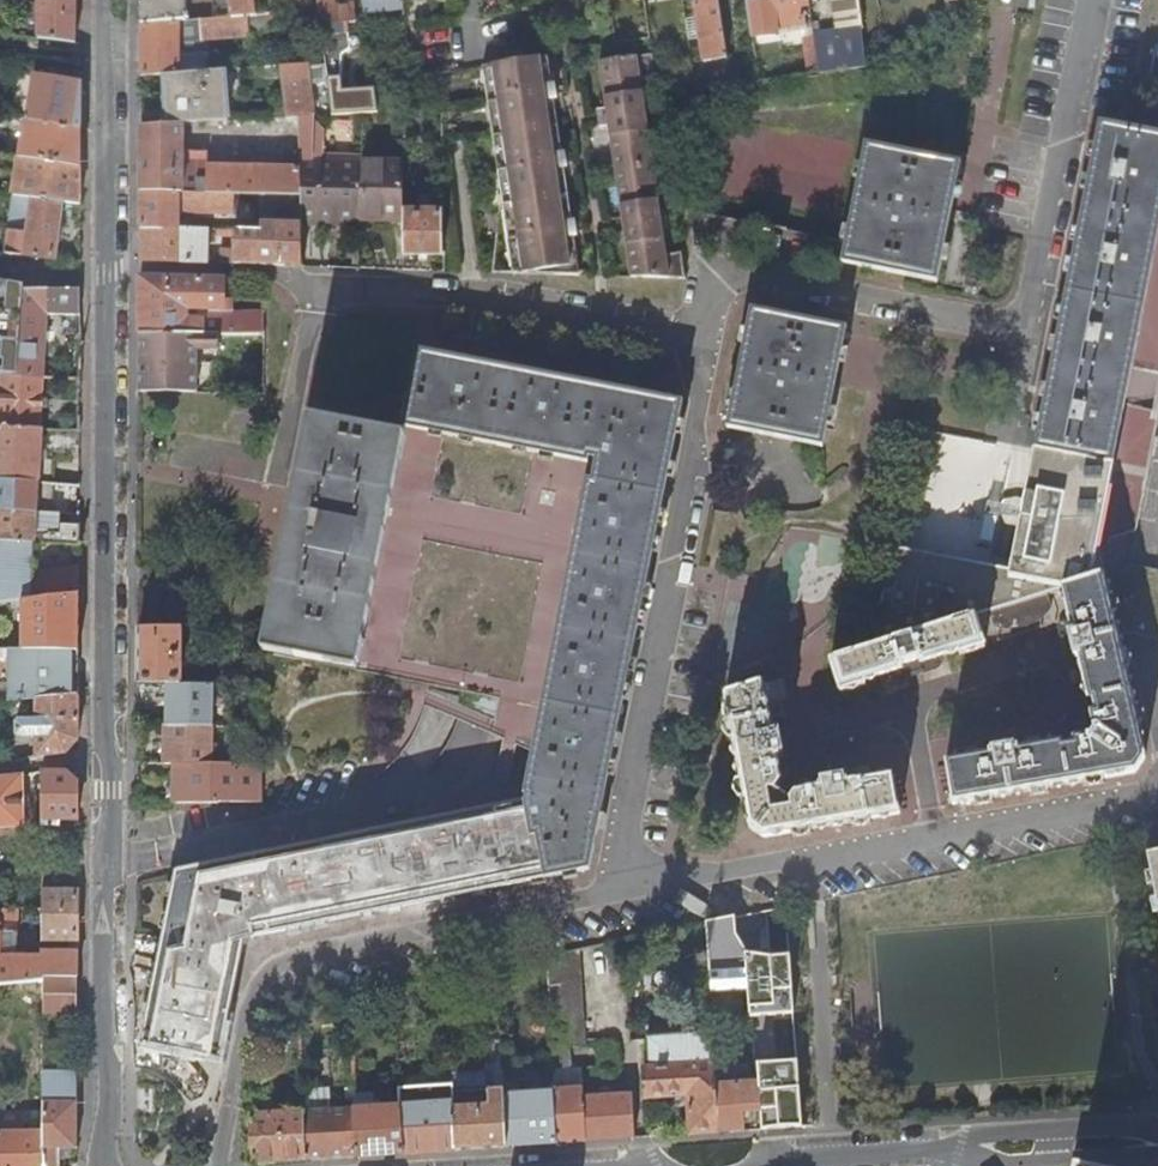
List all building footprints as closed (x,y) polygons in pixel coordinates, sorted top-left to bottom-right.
[(77,0),(43,0),(42,37),(77,41),(77,0)] [(144,25),(182,21),(188,21),(189,0),(144,0),(144,25)] [(216,18),(249,15),(258,14),(256,0),(214,0),(216,18)] [(350,33),(362,32),(358,0),(319,0),(325,42),(333,41),(333,35),(350,33)] [(365,12),(407,8),(406,0),(364,0),(365,12)] [(729,58),(720,0),(703,0),(704,5),(698,6),(706,61),(729,58)] [(750,1),(755,36),(780,32),(781,34),(809,30),(806,6),(812,5),(811,0),(758,0),(750,1)] [(839,30),(863,28),(860,0),(836,0),(839,30)] [(251,35),(278,33),(276,13),(258,14),(249,15),(251,35)] [(204,40),(210,39),(251,35),(249,15),(216,18),(201,19),(204,40)] [(940,42),(938,18),(928,19),(931,42),(940,42)] [(212,71),(210,39),(204,40),(201,19),(188,21),(182,21),(181,73),(212,71)] [(181,73),(182,21),(144,25),(144,55),(143,76),(166,74),(181,73)] [(863,28),(839,30),(815,33),(820,73),(868,67),(863,28)] [(351,47),(350,33),(333,35),(333,41),(325,42),(325,49),(351,47)] [(545,76),(553,75),(550,55),(494,64),(499,104),(525,102),(550,270),(557,269),(558,274),(582,275),(577,240),(569,241),(565,213),(573,212),(567,172),(559,173),(554,144),(563,143),(557,103),(549,104),(545,76)] [(655,59),(621,64),(631,141),(644,228),(650,277),(686,279),(687,279),(683,252),(667,254),(658,189),(674,187),(667,139),(650,141),(642,85),(658,83),(655,59)] [(322,78),(329,78),(327,64),(321,64),(322,78)] [(622,139),(613,140),(623,206),(632,204),(637,239),(628,241),(633,277),(650,277),(644,228),(631,141),(621,64),(603,67),(608,104),(617,103),(622,139)] [(269,79),(282,77),(281,67),(281,65),(268,66),(269,79)] [(312,90),(311,81),(310,65),(281,67),(282,77),(286,108),(287,117),(301,116),(314,115),(312,90)] [(166,74),(168,123),(201,121),(228,120),(225,69),(212,71),(181,73),(166,74)] [(549,104),(557,103),(553,75),(545,76),(549,104)] [(38,77),(31,121),(83,130),(83,114),(83,84),(38,77)] [(342,77),(329,78),(333,113),(338,113),(366,112),(378,111),(375,89),(343,90),(342,77)] [(513,196),(524,273),(550,270),(525,102),(499,104),(509,166),(504,197),(513,196)] [(617,103),(608,104),(613,140),(622,139),(617,103)] [(271,109),(271,117),(287,117),(286,108),(271,109)] [(209,166),(208,193),(213,193),(262,194),(301,195),(301,159),(301,116),(287,117),(271,117),(228,120),(201,121),(201,131),(218,130),(219,131),(256,130),(256,136),(278,135),(278,155),(294,155),(294,168),(209,166)] [(28,121),(23,157),(82,167),(83,151),(83,130),(31,121),(28,121)] [(894,546),(873,649),(976,616),(1062,588),(1091,579),(1093,569),(1099,540),(1138,529),(1157,428),(1157,408),(1127,402),(1135,364),(1157,369),(1157,134),(1142,131),(1101,123),(1013,570),(894,546)] [(940,280),(964,161),(867,141),(844,261),(940,280)] [(559,173),(567,172),(563,143),(554,144),(559,173)] [(165,164),(165,153),(143,152),(142,162),(142,191),(164,191),(165,164)] [(209,155),(165,153),(165,164),(209,166),(209,155)] [(17,195),(34,198),(64,203),(82,206),(82,184),(82,167),(23,157),(0,154),(0,169),(7,170),(20,172),(17,195)] [(364,161),(301,159),(301,195),(301,208),(301,218),(361,221),(361,219),(364,161)] [(361,219),(404,221),(404,213),(403,162),(364,159),(364,161),(361,219)] [(209,166),(165,164),(164,191),(208,193),(209,166)] [(7,170),(4,194),(15,195),(17,195),(20,172),(7,170)] [(212,202),(213,193),(208,193),(164,191),(142,191),(142,211),(142,227),(179,228),(179,204),(185,205),(185,201),(212,202)] [(179,204),(179,228),(262,230),(262,194),(213,193),(212,202),(185,201),(185,205),(179,204)] [(275,207),(301,208),(301,195),(262,194),(262,230),(179,228),(142,227),(142,246),(142,261),(208,263),(209,235),(234,235),(234,249),(234,264),(301,266),(301,223),(275,223),(275,207)] [(30,227),(34,198),(17,195),(15,195),(12,224),(30,227)] [(421,213),(404,213),(404,221),(404,227),(404,254),(444,254),(443,213),(432,213),(432,195),(421,195),(421,213)] [(513,196),(504,197),(495,272),(524,273),(513,196)] [(12,224),(7,255),(55,261),(64,203),(34,198),(30,227),(12,224)] [(632,204),(623,206),(628,241),(637,239),(632,204)] [(569,241),(577,240),(573,212),(565,213),(569,241)] [(361,226),(404,227),(404,221),(361,219),(361,221),(361,226)] [(223,249),(223,263),(234,264),(234,249),(223,249)] [(218,299),(219,280),(142,278),(142,309),(142,333),(205,333),(206,318),(190,318),(190,305),(199,305),(199,309),(201,311),(218,311),(218,299)] [(0,280),(0,375),(17,376),(26,286),(0,280)] [(48,314),(81,316),(82,287),(53,287),(26,286),(17,376),(45,377),(48,314)] [(825,446),(850,326),(753,308),(728,426),(825,446)] [(224,311),(223,333),(265,333),(266,311),(224,311)] [(222,347),(222,333),(205,333),(142,333),(142,364),(142,392),(200,391),(201,347),(222,347)] [(310,416),(263,652),(500,697),(494,732),(533,752),(525,792),(528,794),(526,799),(178,871),(146,1044),(224,1059),(249,937),(256,935),(256,936),(592,867),(685,399),(422,349),(414,383),(407,382),(400,416),(407,418),(405,428),(403,434),(310,416)] [(42,430),(45,377),(17,376),(0,375),(0,389),(0,398),(0,427),(42,430)] [(42,430),(0,427),(0,481),(40,483),(42,430)] [(38,511),(40,483),(0,481),(0,510),(38,511)] [(51,513),(38,511),(0,510),(0,541),(35,542),(80,544),(80,534),(80,526),(51,524),(51,513)] [(24,600),(80,593),(80,575),(80,564),(33,562),(35,542),(0,541),(0,603),(24,600)] [(1138,564),(1131,566),(1091,579),(1062,588),(1073,630),(1070,630),(1071,634),(1069,634),(1074,655),(1076,655),(1077,658),(1079,658),(1089,700),(1095,699),(1097,711),(1092,712),(1093,719),(1090,719),(1081,734),(1082,738),(1075,740),(1076,744),(1063,747),(1062,741),(1019,749),(1016,739),(989,744),(991,754),(948,762),(956,804),(976,800),(976,804),(995,802),(994,797),(1031,791),(1031,795),(1050,791),(1050,787),(1085,781),(1086,785),(1105,782),(1104,777),(1135,772),(1146,757),(1139,726),(1143,725),(1139,705),(1134,707),(1126,671),(1130,670),(1126,651),(1122,652),(1117,631),(1157,638),(1157,568),(1138,564)] [(24,600),(23,649),(80,651),(80,623),(80,593),(24,600)] [(986,647),(976,616),(873,649),(833,661),(842,693),(867,685),(866,681),(898,671),(900,678),(930,669),(928,661),(960,651),(961,655),(986,647)] [(181,684),(182,628),(140,628),(139,661),(139,684),(168,684),(181,684)] [(23,649),(0,649),(0,704),(31,701),(80,696),(80,679),(80,651),(23,649)] [(765,683),(728,695),(731,713),(726,714),(731,741),(736,740),(743,780),(738,781),(742,800),(747,800),(751,826),(768,837),(793,833),(794,837),(813,833),(812,829),(852,822),(853,827),(872,823),(872,819),(901,814),(894,776),(849,783),(846,770),(820,775),(822,788),(799,792),(793,801),(777,789),(782,782),(778,758),(791,756),(786,728),(773,730),(765,683)] [(168,684),(167,724),(214,725),(215,684),(181,684),(168,684)] [(37,737),(38,758),(67,754),(80,738),(80,712),(80,696),(31,701),(31,720),(19,721),(17,722),(17,734),(20,737),(37,737)] [(167,724),(166,763),(175,763),(213,763),(214,725),(167,724)] [(234,772),(234,764),(213,763),(175,763),(175,802),(220,802),(220,787),(213,787),(213,772),(234,772)] [(50,819),(80,819),(80,808),(80,773),(44,773),(44,826),(50,826),(50,819)] [(24,775),(9,777),(0,778),(0,828),(24,827),(24,775)] [(1148,852),(1157,902),(1157,850),(1148,852)] [(79,892),(44,891),(44,911),(44,940),(79,940),(79,892)] [(753,989),(792,987),(788,919),(787,911),(787,906),(708,922),(711,991),(753,989)] [(44,981),(44,978),(79,977),(79,960),(79,952),(43,953),(43,957),(17,957),(17,932),(3,933),(3,926),(0,926),(0,984),(44,981)] [(613,974),(628,973),(626,939),(611,942),(613,974)] [(586,1042),(581,948),(549,955),(556,1092),(558,1143),(594,1141),(636,1138),(633,1094),(584,1096),(584,1082),(602,1081),(601,1075),(621,1073),(619,1051),(616,1038),(598,1041),(601,1068),(571,1070),(570,1042),(586,1042)] [(44,1013),(79,1013),(79,977),(44,978),(44,981),(44,1013)] [(753,989),(758,1076),(760,1111),(777,1109),(799,1108),(792,987),(753,989)] [(689,1095),(691,1134),(719,1133),(716,1086),(713,1029),(651,1032),(653,1068),(647,1068),(648,1097),(689,1095)] [(493,1041),(494,1072),(504,1071),(503,1040),(493,1041)] [(490,1106),(455,1108),(456,1150),(485,1148),(507,1147),(505,1095),(505,1085),(504,1071),(494,1072),(489,1072),(489,1090),(490,1106)] [(751,1083),(744,1083),(716,1086),(719,1133),(744,1131),(744,1125),(743,1112),(748,1112),(760,1111),(758,1076),(750,1077),(751,1083)] [(78,1149),(78,1090),(78,1080),(44,1079),(45,1092),(44,1120),(45,1131),(45,1165),(61,1165),(61,1150),(78,1149)] [(518,1084),(505,1085),(505,1095),(518,1094),(518,1084)] [(454,1085),(401,1088),(402,1106),(404,1154),(432,1152),(456,1150),(455,1108),(454,1092),(454,1085)] [(490,1106),(489,1090),(454,1092),(455,1108),(490,1106)] [(32,1120),(44,1120),(45,1092),(34,1093),(34,1104),(31,1104),(32,1120)] [(355,1093),(356,1109),(384,1107),(383,1100),(376,1092),(355,1093)] [(518,1094),(505,1095),(507,1147),(534,1145),(558,1143),(556,1092),(518,1094)] [(327,1110),(304,1112),(306,1161),(335,1159),(357,1157),(356,1109),(338,1110),(338,1104),(326,1105),(327,1110)] [(384,1107),(356,1109),(357,1157),(380,1156),(404,1154),(402,1106),(384,1107)] [(799,1108),(777,1109),(778,1129),(800,1128),(799,1108)] [(289,1113),(251,1116),(254,1165),(285,1163),(306,1161),(304,1112),(304,1110),(289,1111),(289,1113)] [(0,1133),(0,1165),(45,1165),(45,1131),(0,1133)]
